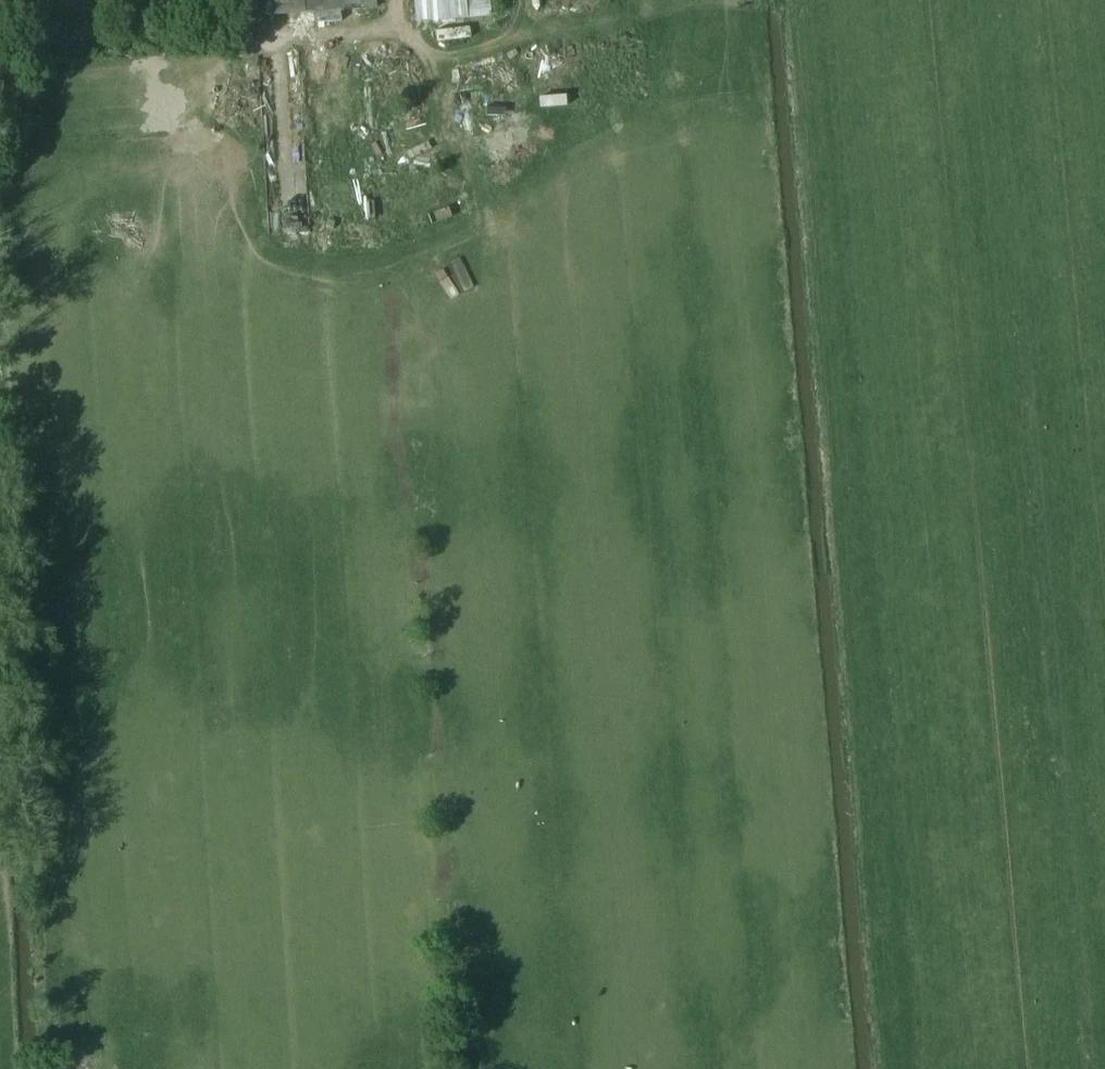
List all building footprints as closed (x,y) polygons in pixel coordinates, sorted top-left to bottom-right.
[(340,12),(378,9),(378,0),(254,0),(255,17),(340,12)] [(420,19),(495,15),(494,0),(419,0),(420,19)] [(443,38),(474,36),(474,27),(442,28),(443,38)] [(541,108),(574,103),(572,91),(540,96),(541,108)]
